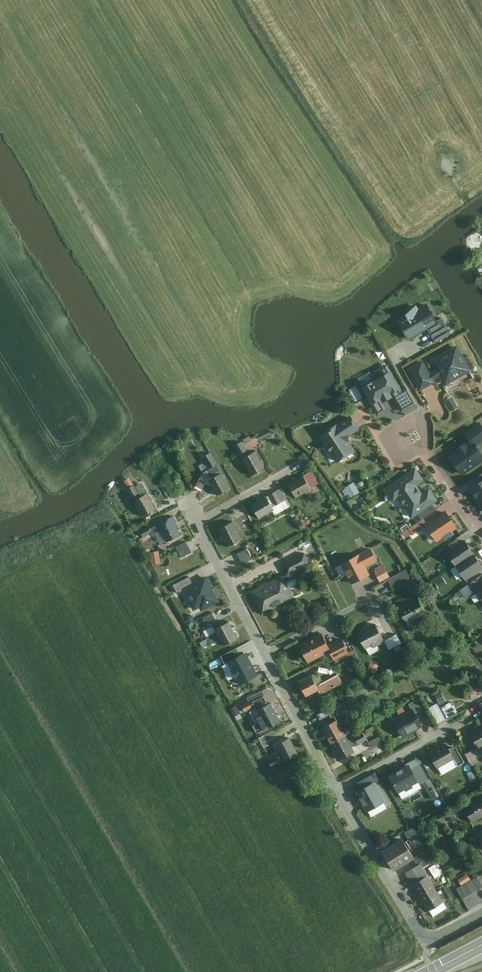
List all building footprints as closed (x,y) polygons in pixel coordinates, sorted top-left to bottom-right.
[(430,302),(400,320),(409,336),(440,318),(430,302)] [(428,326),(436,340),(452,331),(444,317),(428,326)] [(457,346),(430,361),(444,386),(471,371),(457,346)] [(434,383),(421,361),(408,369),(420,391),(434,383)] [(373,381),(361,388),(378,417),(387,411),(383,404),(392,398),(401,413),(416,405),(406,387),(401,391),(386,364),(369,374),(373,381)] [(450,399),(455,410),(461,406),(455,396),(450,399)] [(349,417),(318,437),(335,464),(355,451),(346,438),(359,430),(349,417)] [(448,454),(465,477),(481,464),(481,458),(474,447),(481,442),(481,432),(478,426),(453,444),(456,449),(448,454)] [(248,456),(241,442),(233,446),(241,460),(248,456)] [(216,465),(210,453),(202,458),(205,462),(198,467),(202,473),(216,465)] [(264,470),(255,453),(241,460),(251,478),(264,470)] [(397,499),(411,520),(417,515),(432,504),(437,501),(429,489),(421,494),(416,487),(423,481),(415,469),(383,490),(392,503),(397,499)] [(312,472),(303,477),(309,488),(318,483),(312,472)] [(229,489),(221,474),(208,481),(217,496),(229,489)] [(303,477),(288,486),(295,497),(309,488),(303,477)] [(477,502),(481,499),(481,480),(468,489),(477,502)] [(358,482),(345,486),(349,497),(362,493),(358,482)] [(133,487),(126,491),(142,517),(156,509),(147,494),(139,499),(133,487)] [(286,499),(281,489),(270,496),(275,505),(286,499)] [(265,498),(251,506),(258,518),(272,511),(265,498)] [(432,504),(417,515),(421,521),(437,510),(432,504)] [(457,529),(446,513),(425,527),(436,543),(457,529)] [(172,518),(157,525),(167,544),(181,537),(172,518)] [(425,527),(421,521),(401,535),(404,541),(425,527)] [(234,522),(219,529),(228,548),(243,540),(234,522)] [(156,525),(150,529),(153,535),(160,532),(156,525)] [(148,526),(139,531),(142,538),(151,533),(148,526)] [(450,550),(459,563),(476,551),(468,538),(450,550)] [(186,544),(176,548),(178,552),(188,548),(186,544)] [(343,562),(354,582),(372,572),(366,563),(378,559),(371,547),(343,562)] [(188,548),(178,552),(179,556),(190,552),(188,548)] [(248,548),(238,553),(242,563),(253,558),(248,548)] [(305,551),(284,562),(289,572),(310,561),(305,551)] [(459,563),(468,576),(481,566),(481,559),(476,551),(459,563)] [(160,563),(159,552),(150,553),(151,564),(160,563)] [(393,583),(409,574),(406,568),(389,577),(393,583)] [(293,570),(252,591),(264,613),(296,596),(287,581),(297,576),(293,570)] [(409,574),(393,583),(396,589),(413,580),(409,574)] [(224,601),(211,575),(196,582),(193,575),(177,583),(181,592),(188,588),(198,609),(204,607),(205,610),(224,601)] [(419,596),(400,607),(409,622),(428,611),(419,596)] [(213,612),(203,617),(205,622),(216,617),(213,612)] [(230,620),(216,628),(225,643),(238,636),(230,620)] [(198,631),(193,622),(189,624),(194,633),(198,631)] [(378,623),(359,634),(366,648),(386,636),(378,623)] [(200,640),(203,646),(220,637),(217,630),(207,635),(207,637),(200,640)] [(325,633),(300,646),(309,661),(329,650),(334,658),(349,651),(342,637),(331,643),(325,633)] [(404,647),(396,634),(390,637),(397,651),(404,647)] [(227,651),(218,657),(221,663),(230,658),(227,651)] [(246,651),(229,660),(239,678),(256,669),(246,651)] [(343,681),(339,673),(320,684),(324,692),(343,681)] [(313,674),(300,681),(307,695),(320,688),(313,674)] [(330,704),(334,712),(352,703),(348,695),(330,704)] [(253,699),(243,704),(246,710),(256,705),(253,699)] [(435,710),(442,723),(460,713),(453,701),(435,710)] [(281,720),(272,702),(258,708),(260,714),(258,715),(261,720),(254,724),(258,731),(281,720)] [(233,707),(238,716),(244,712),(240,704),(233,707)] [(393,719),(402,735),(423,724),(414,708),(393,719)] [(323,725),(332,741),(347,733),(338,717),(323,725)] [(470,730),(480,747),(481,746),(481,723),(470,730)] [(375,724),(349,738),(353,746),(367,739),(364,735),(377,728),(375,724)] [(347,733),(332,741),(341,758),(356,750),(353,746),(349,738),(347,733)] [(291,736),(277,744),(282,753),(285,758),(298,751),(291,736)] [(379,736),(369,742),(372,747),(382,741),(379,736)] [(445,742),(429,752),(438,767),(454,757),(445,742)] [(456,747),(450,747),(459,763),(464,761),(456,747)] [(465,752),(471,764),(481,759),(481,758),(476,747),(465,752)] [(272,765),(285,758),(282,753),(266,761),(268,767),(272,765)] [(409,765),(389,776),(399,794),(419,782),(409,765)] [(374,781),(356,791),(366,810),(385,800),(374,781)] [(464,807),(472,821),(481,815),(481,801),(480,797),(464,807)] [(414,826),(404,832),(410,842),(420,835),(414,826)] [(413,856),(402,837),(381,849),(393,869),(413,856)] [(425,857),(422,852),(414,856),(417,862),(425,857)] [(441,861),(431,865),(435,876),(445,873),(441,861)] [(406,872),(413,884),(428,875),(420,863),(406,872)] [(457,889),(463,898),(481,885),(481,875),(481,873),(457,889)] [(467,873),(458,879),(462,885),(470,879),(467,873)] [(428,875),(413,884),(429,908),(443,899),(428,875)]
